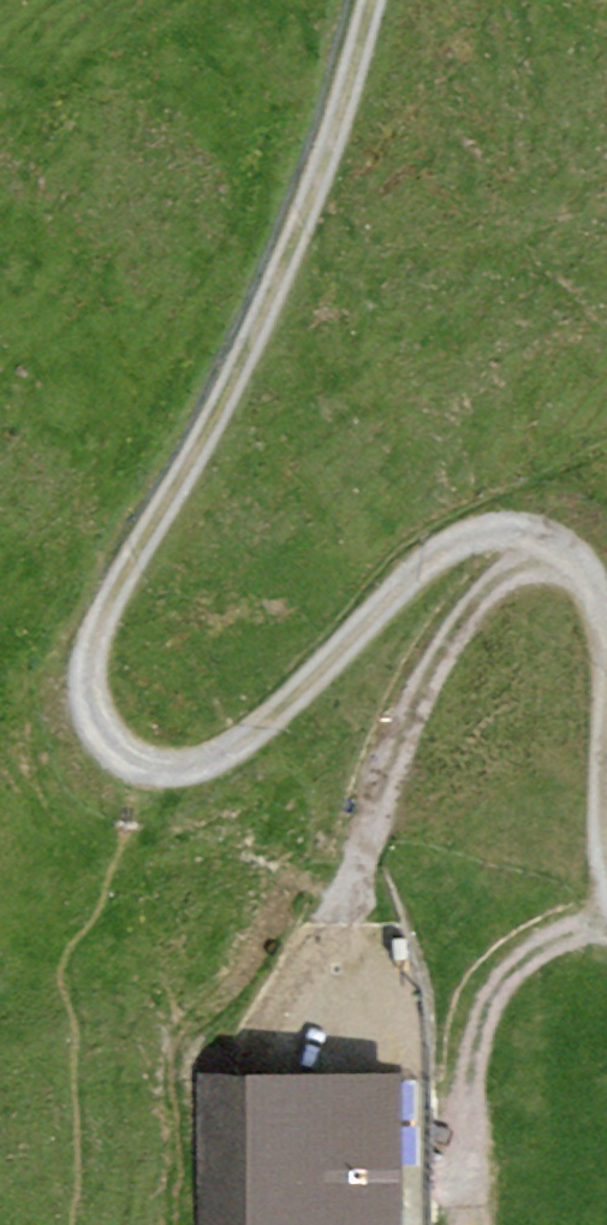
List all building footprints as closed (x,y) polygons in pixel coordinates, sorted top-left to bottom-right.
[(198,1075),(198,1224),(399,1224),(399,1075),(198,1075)]
